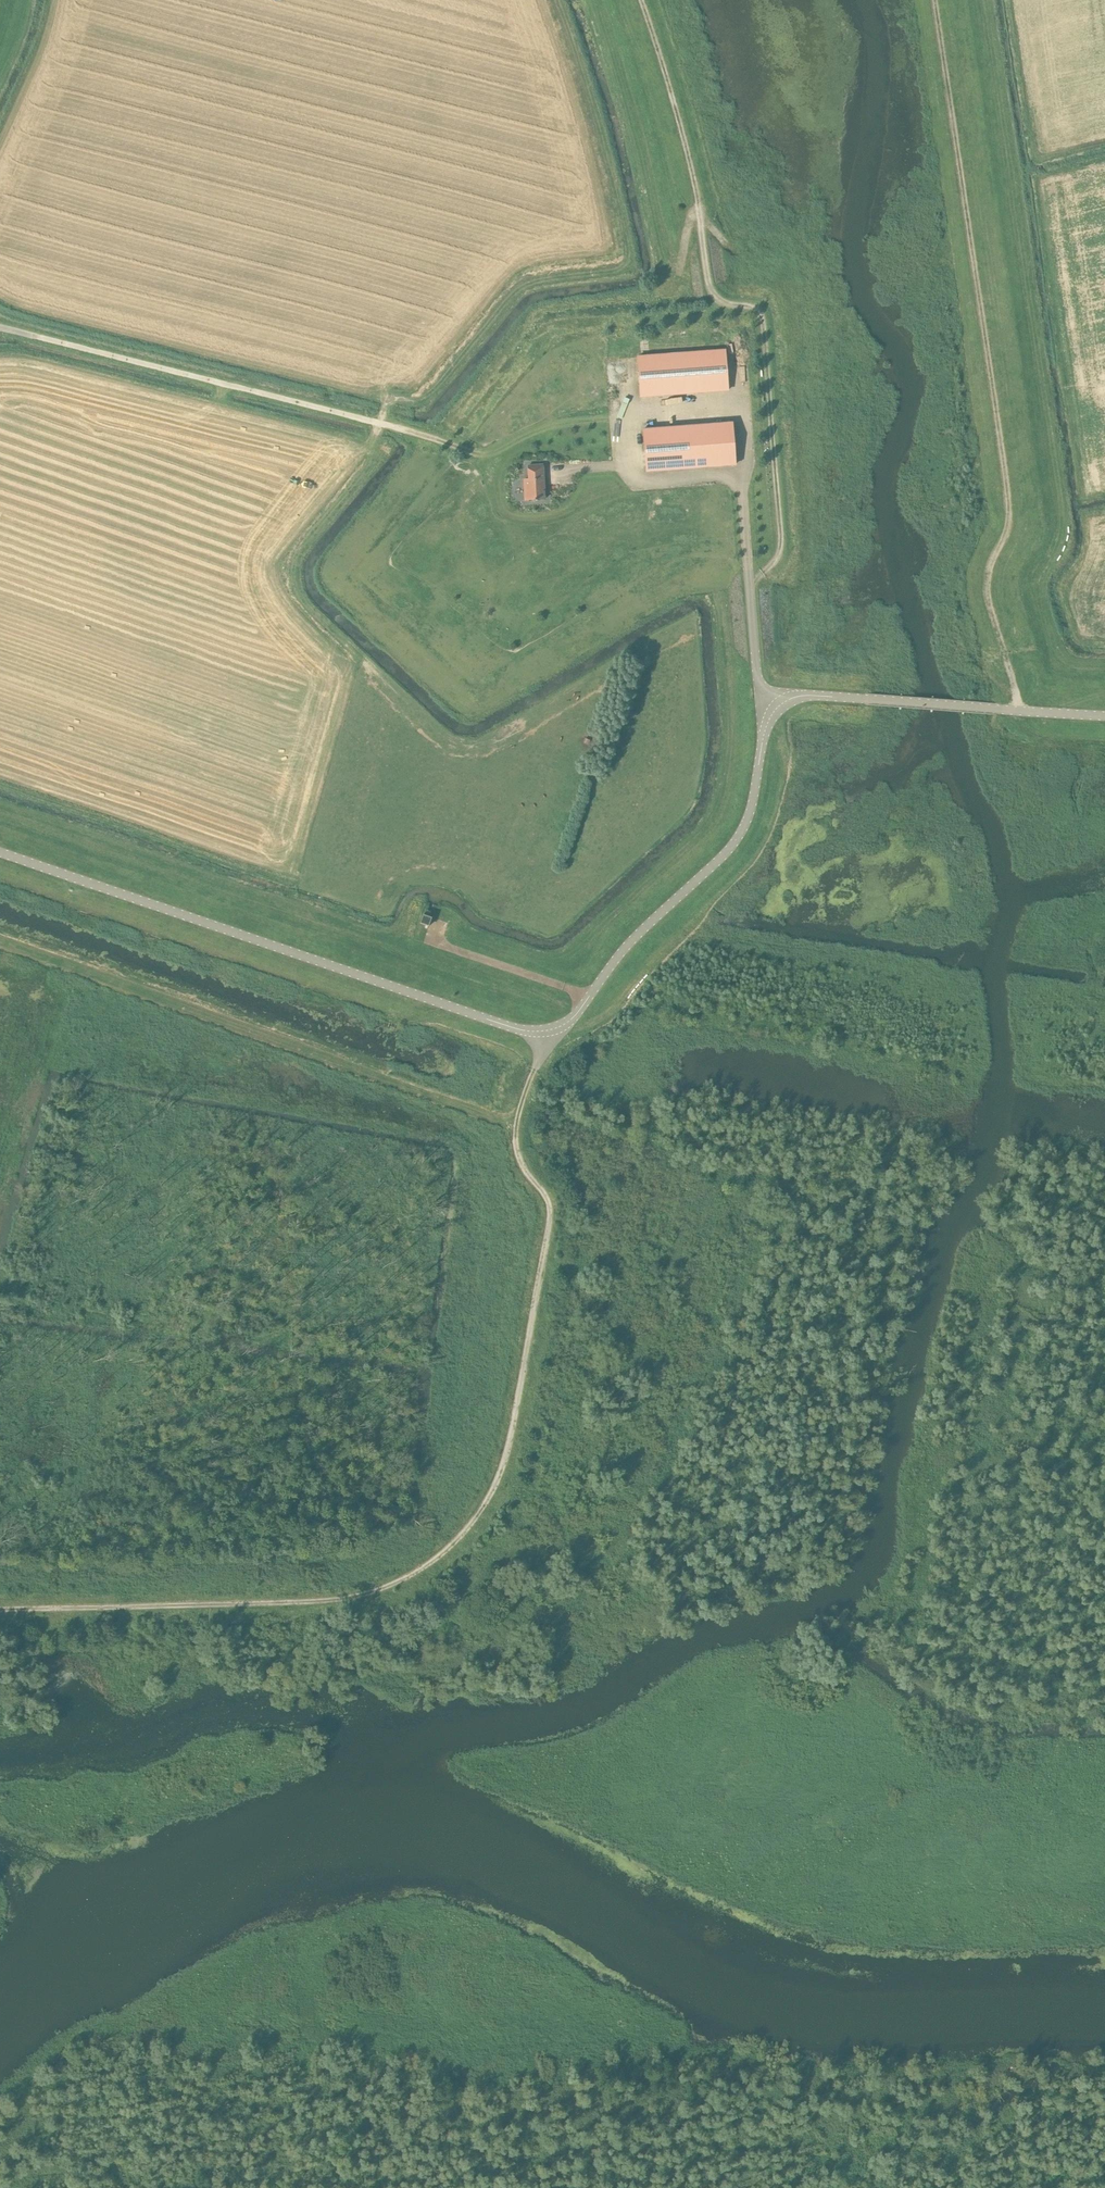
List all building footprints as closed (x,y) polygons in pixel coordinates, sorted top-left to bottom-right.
[(637,358),(640,396),(728,390),(725,351),(637,358)] [(642,429),(646,472),(734,466),(731,423),(642,429)] [(525,499),(525,500),(545,499),(543,465),(528,466),(529,480),(524,480),(524,490),(525,499)] [(429,926),(432,917),(423,914),(421,923),(429,926)]
